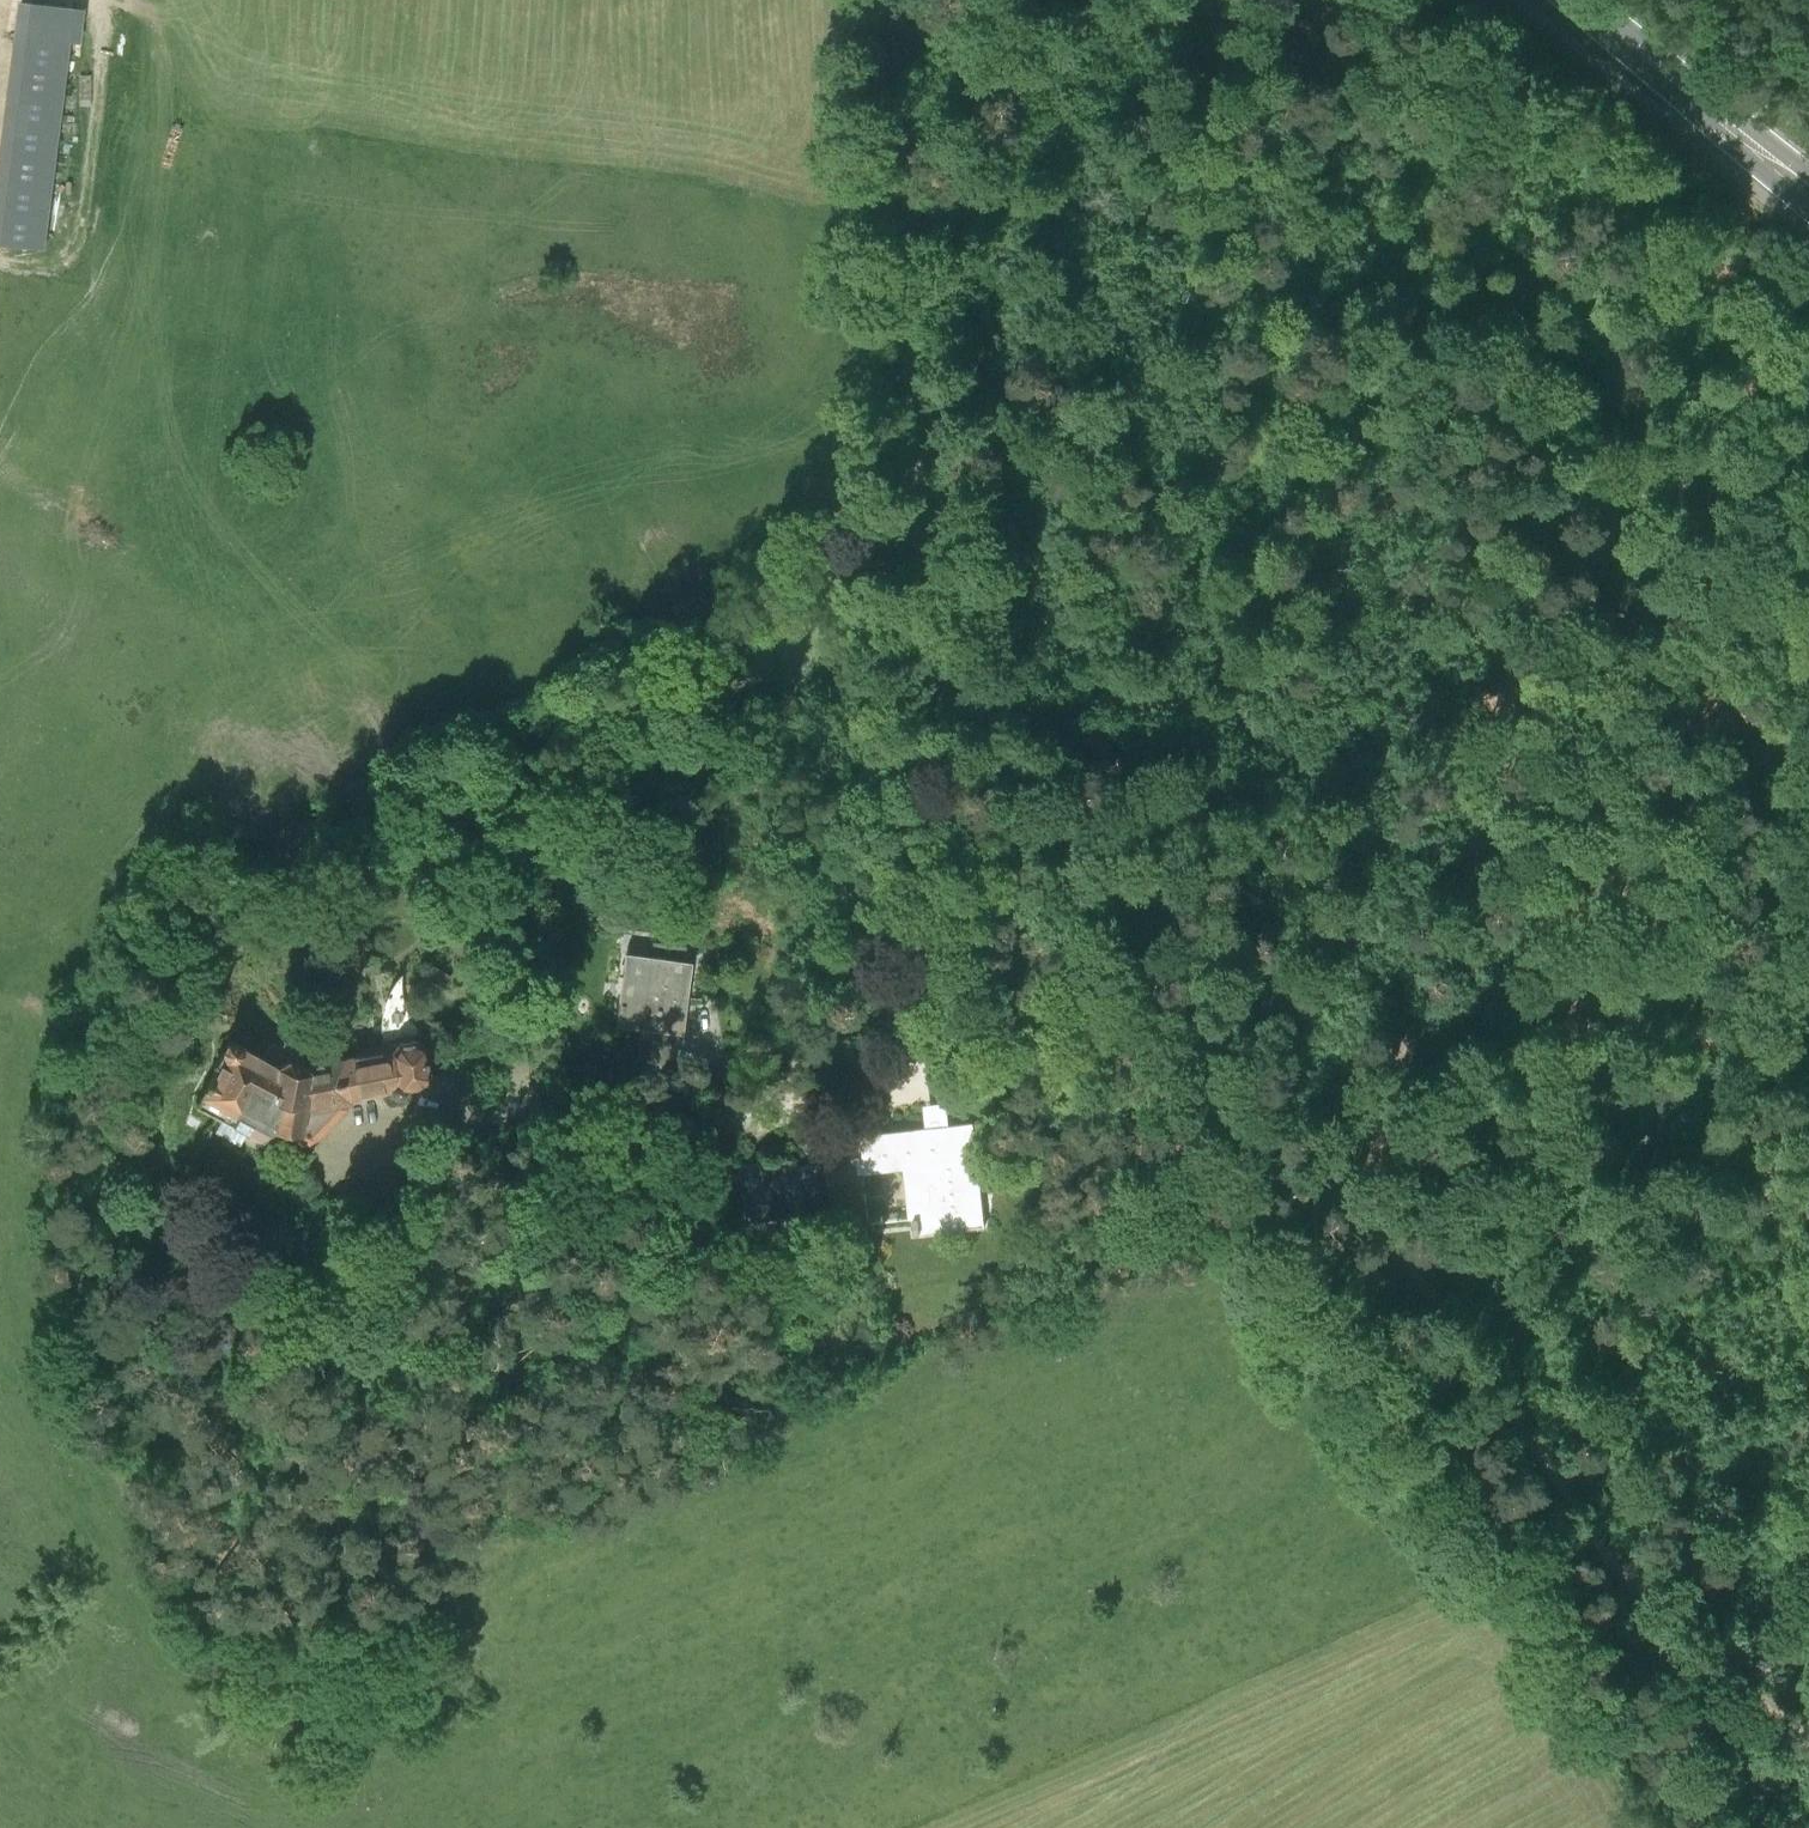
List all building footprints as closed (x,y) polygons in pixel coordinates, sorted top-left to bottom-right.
[(636,953),(625,951),(615,1024),(641,1027),(640,1034),(674,1039),(675,1030),(682,1031),(691,960),(685,959),(687,946),(638,939),(636,953)] [(346,1090),(340,1053),(320,1055),(318,1049),(309,1041),(280,1036),(270,1040),(260,1049),(229,1033),(193,1093),(213,1104),(220,1094),(263,1118),(294,1124),(294,1130),(301,1135),(306,1135),(313,1129),(314,1116),(333,1098),(346,1095),(346,1090)] [(359,1050),(340,1053),(346,1090),(388,1084),(389,1088),(394,1091),(401,1089),(402,1083),(418,1082),(426,1068),(422,1036),(388,1041),(390,1051),(360,1055),(359,1050)] [(975,1118),(952,1121),(949,1099),(924,1102),(927,1124),(860,1131),(865,1168),(906,1163),(912,1213),(985,1205),(975,1118)] [(704,1133),(733,1130),(730,1102),(701,1105),(704,1133)] [(788,1156),(737,1162),(743,1218),(827,1208),(829,1223),(871,1218),(865,1168),(860,1131),(818,1136),(821,1161),(789,1164),(788,1156)]
